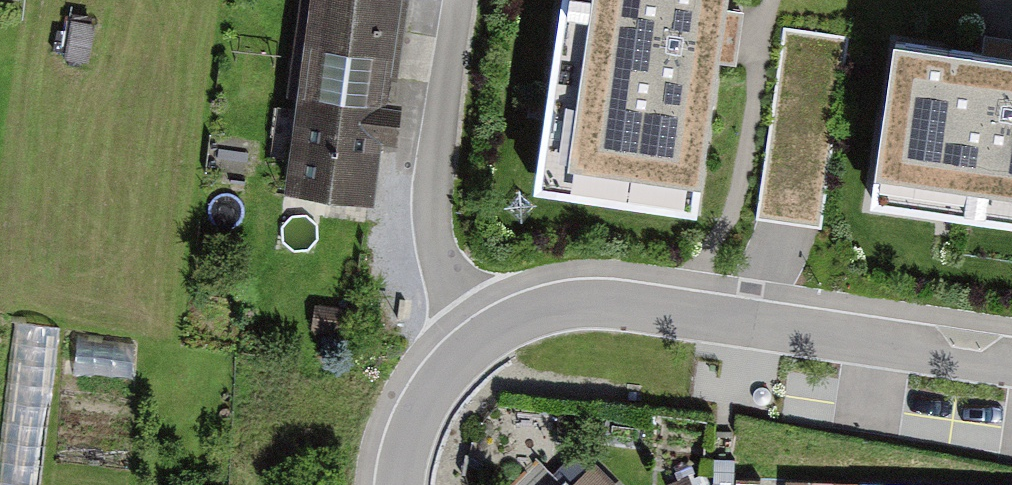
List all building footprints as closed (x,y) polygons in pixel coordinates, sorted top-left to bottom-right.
[(280,196),(376,209),(405,0),(307,0),(280,196)] [(535,192),(698,215),(729,0),(563,0),(535,192)] [(848,37),(784,27),(756,220),(788,225),(820,229),(848,37)] [(894,31),(868,201),(1011,222),(1011,49),(894,31)] [(1,484),(42,484),(52,325),(12,323),(1,484)] [(907,444),(1001,454),(1005,407),(912,398),(907,444)] [(566,476),(557,484),(575,484),(566,476)]
